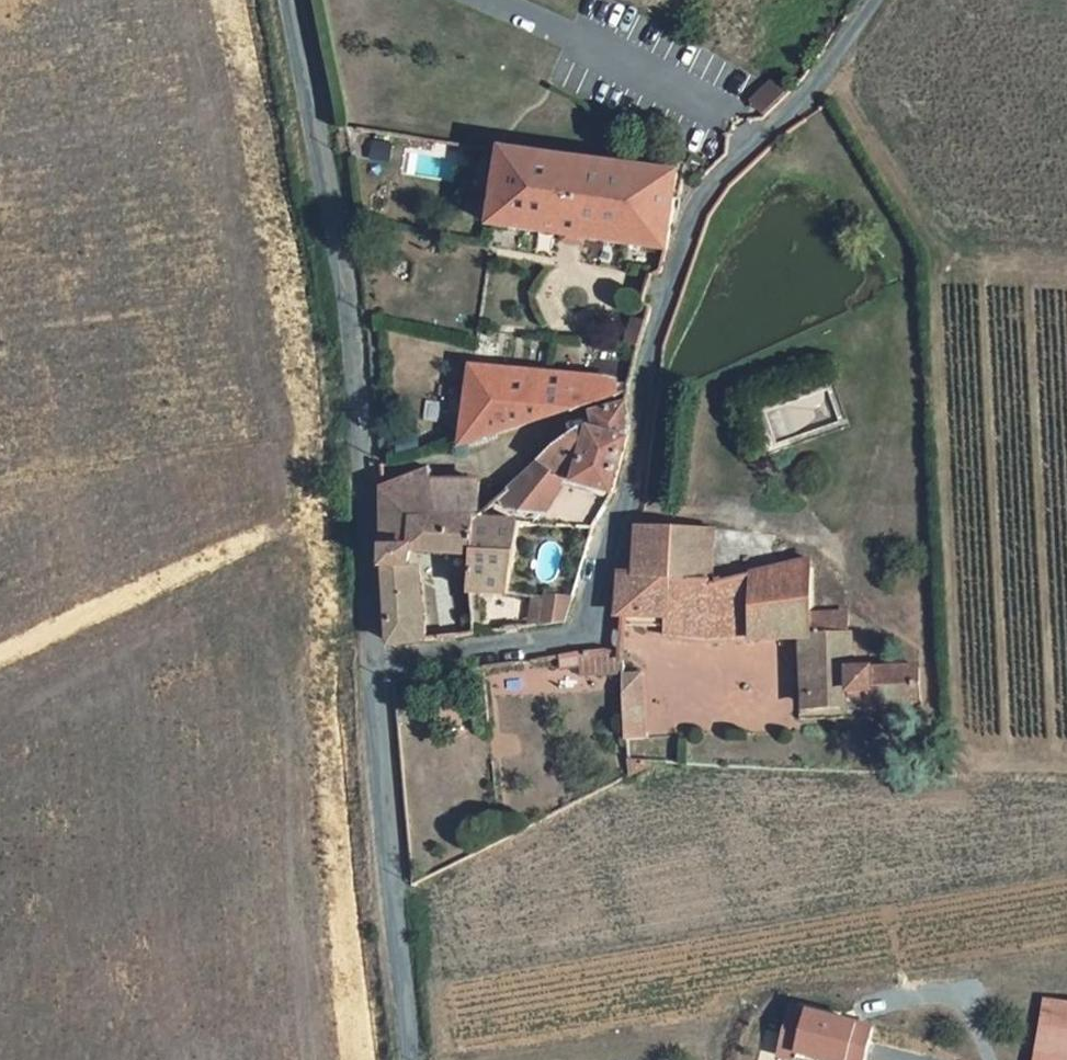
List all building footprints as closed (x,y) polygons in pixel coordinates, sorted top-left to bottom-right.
[(499,134),(485,211),(659,233),(672,160),(499,134)] [(472,443),(619,393),(620,354),(475,353),(472,443)] [(591,427),(539,475),(555,496),(571,484),(610,490),(622,448),(636,438),(633,399),(610,408),(606,427),(591,427)] [(442,476),(440,465),(388,479),(393,621),(396,626),(402,633),(412,638),(422,639),(432,637),(432,617),(421,612),(420,552),(485,549),(485,511),(500,509),(495,466),(442,476)] [(538,508),(555,496),(539,475),(513,500),(520,506),(529,509),(538,508)] [(503,509),(500,509),(485,511),(485,549),(484,593),(525,592),(526,514),(503,509)] [(645,567),(631,568),(631,601),(681,598),(682,618),(741,627),(823,628),(821,697),(930,700),(930,663),(864,659),(862,629),(838,628),(838,604),(824,603),(825,553),(720,573),(721,520),(647,518),(645,567)] [(542,599),(543,622),(555,621),(555,592),(525,592),(525,599),(542,599)] [(862,629),(861,604),(838,604),(838,628),(862,629)] [(632,669),(630,641),(572,646),(573,663),(590,662),(591,671),(632,669)] [(654,740),(652,678),(632,679),(637,742),(654,740)] [(1046,1018),(1045,1053),(1066,1051),(1066,1019),(1046,1018)] [(1045,1053),(1044,1059),(1066,1059),(1066,1051),(1045,1053)]
